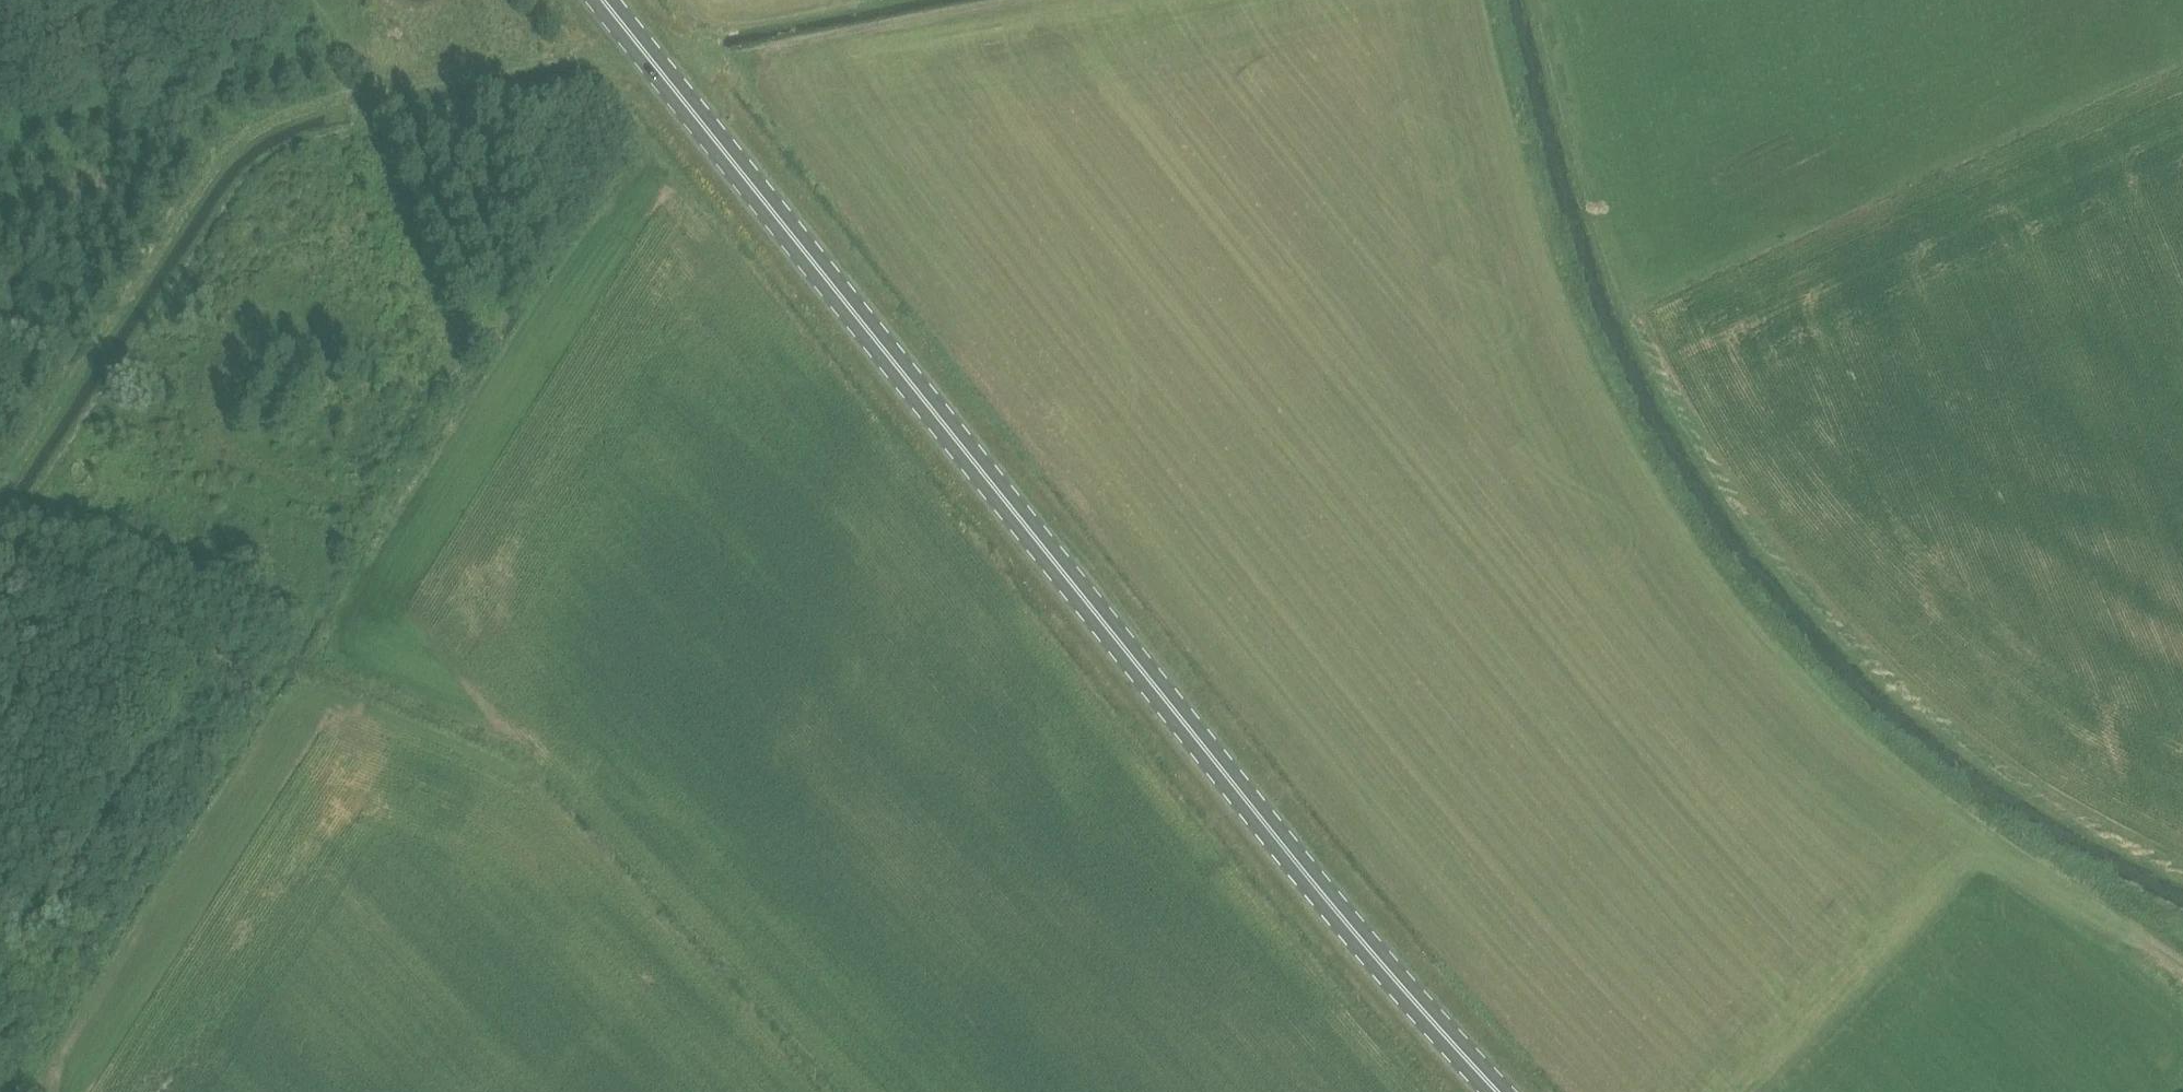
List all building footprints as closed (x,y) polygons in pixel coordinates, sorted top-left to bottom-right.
[(1472,1029),(1463,1037),(1476,1052),(1485,1043),(1472,1029)]
